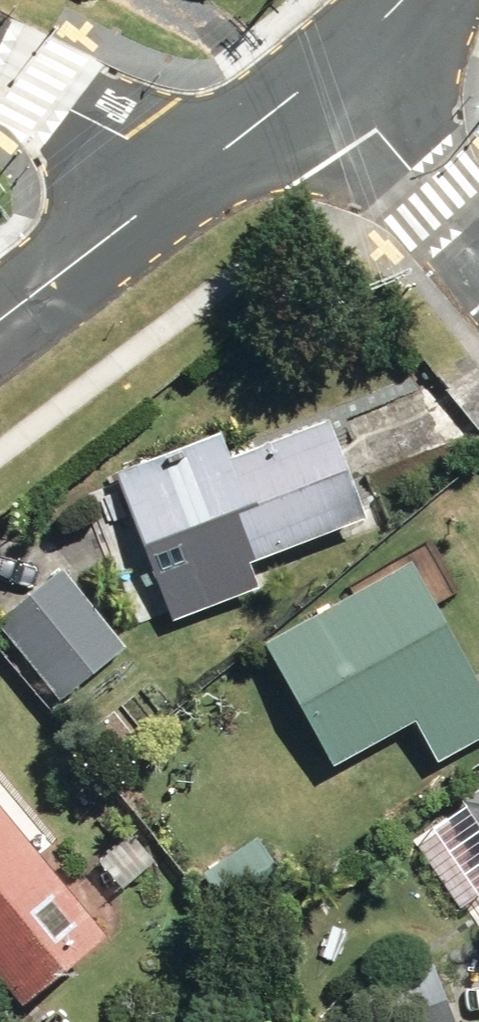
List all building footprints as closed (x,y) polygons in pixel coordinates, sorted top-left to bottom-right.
[(133,471),(189,616),(215,606),(218,610),(277,586),(267,561),(393,513),(355,416),(255,454),(244,429),(133,471)] [(351,765),(434,722),(456,762),(478,750),(478,632),(438,556),(284,640),(351,765)] [(6,621),(69,702),(141,647),(77,566),(6,621)] [(52,1004),(137,932),(0,767),(0,942),(52,1004)] [(111,856),(138,886),(172,857),(145,827),(111,856)] [(217,872),(252,925),(310,886),(274,833),(217,872)] [(373,1021),(468,1021),(444,958),(361,987),(373,1021)]
